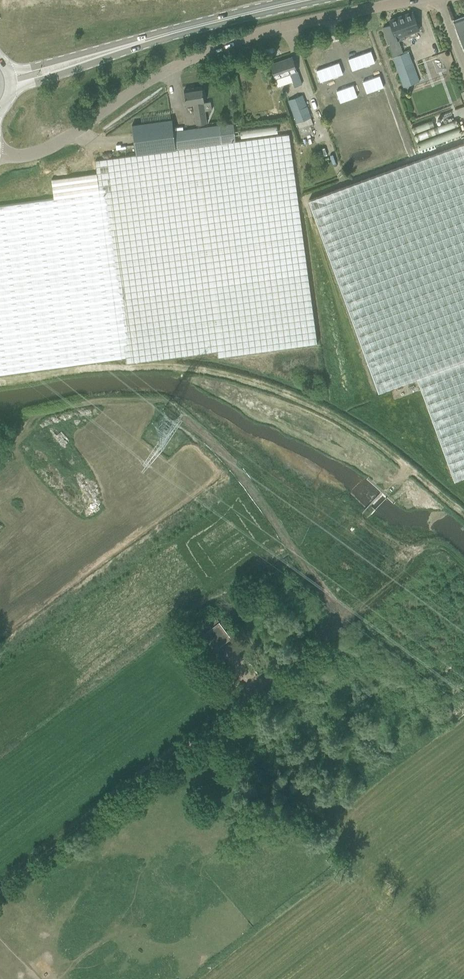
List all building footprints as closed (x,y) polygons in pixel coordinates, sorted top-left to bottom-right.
[(391,24),(381,28),(386,42),(388,41),(389,45),(399,41),(405,39),(404,36),(419,30),(416,22),(413,12),(390,21),(391,24)] [(453,19),(463,48),(463,15),(453,19)] [(371,51),(348,59),(352,70),(375,62),(371,51)] [(403,54),(394,58),(405,87),(420,82),(409,52),(405,54),(403,54)] [(276,78),(278,86),(293,82),(294,85),(301,83),(292,57),(270,64),(275,78),(276,78)] [(439,58),(437,61),(438,64),(441,65),(444,64),(445,61),(444,58),(442,57),(439,58)] [(339,62),(316,70),(320,82),(343,74),(339,62)] [(380,75),(363,81),(367,93),(384,87),(380,75)] [(353,85),(336,91),(340,102),(357,96),(353,85)] [(194,104),(197,125),(207,123),(204,96),(202,87),(184,89),(187,105),(194,104)] [(303,95),(288,101),(297,122),(310,117),(303,95)] [(0,206),(0,374),(126,357),(126,363),(218,351),(219,357),(317,344),(316,334),(290,134),(236,141),(234,123),(174,131),(172,119),(132,125),(136,155),(99,160),(95,161),(97,173),(52,179),(54,198),(0,206)] [(240,131),(241,139),(277,134),(276,127),(240,131)] [(434,144),(460,134),(459,130),(417,145),(421,154),(430,151),(431,152),(437,150),(434,144)] [(433,155),(309,200),(379,392),(418,377),(454,479),(463,476),(463,144),(433,155)] [(216,618),(200,630),(215,649),(231,637),(216,618)]
